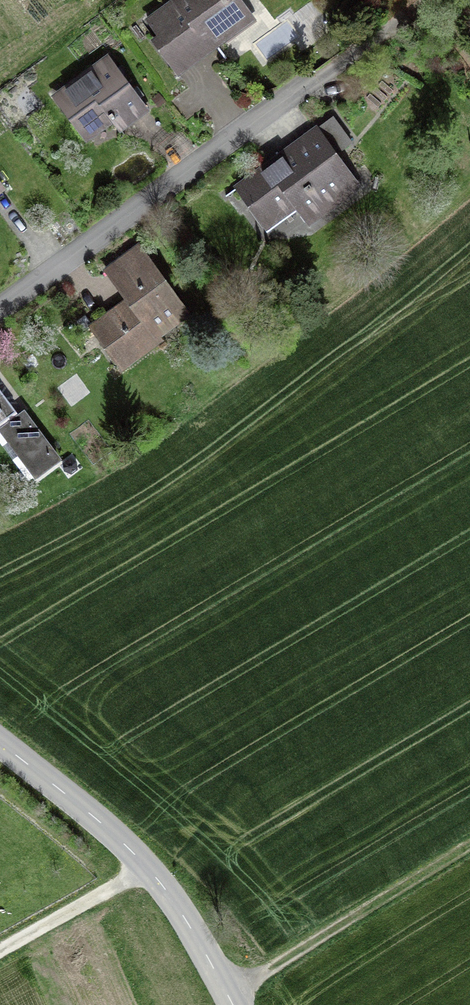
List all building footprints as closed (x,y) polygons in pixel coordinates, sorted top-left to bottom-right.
[(178,75),(227,40),(228,42),(258,20),(243,0),(167,0),(144,17),(155,32),(150,36),(178,75)] [(113,122),(119,131),(150,109),(108,52),(50,95),(85,143),(113,122)] [(353,142),(333,114),(318,125),(316,123),(233,184),(275,241),(304,220),(308,226),(363,186),(339,152),(353,142)] [(139,240),(102,267),(124,297),(83,326),(98,348),(99,347),(114,368),(118,366),(121,370),(163,340),(161,336),(192,314),(139,240)] [(24,407),(18,412),(0,388),(0,431),(35,478),(62,458),(24,407)]
